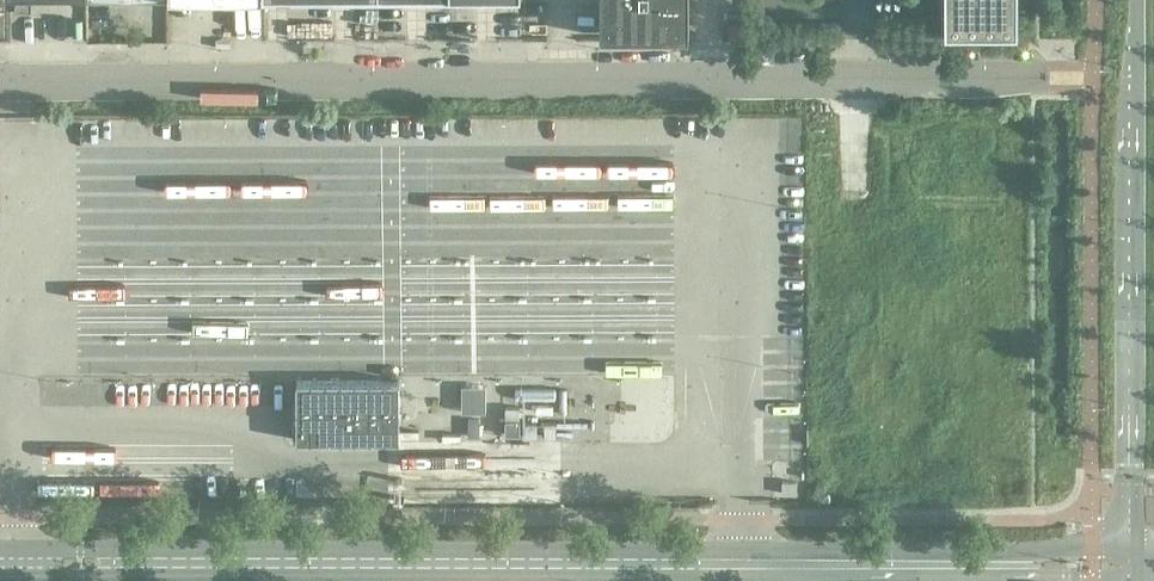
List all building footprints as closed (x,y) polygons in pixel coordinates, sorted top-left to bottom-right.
[(605,31),(618,31),(685,30),(685,0),(605,0),(605,31)] [(946,25),(1018,25),(1018,0),(946,0),(946,25)] [(400,439),(400,380),(296,380),(297,439),(400,439)] [(464,407),(483,408),(484,384),(465,383),(464,407)] [(480,419),(468,419),(468,436),(480,436),(480,419)] [(518,421),(505,421),(505,434),(518,434),(518,421)] [(526,437),(537,436),(537,422),(526,422),(526,437)] [(556,422),(544,422),(544,436),(556,436),(556,422)] [(818,494),(818,502),(827,503),(827,494),(818,494)]
